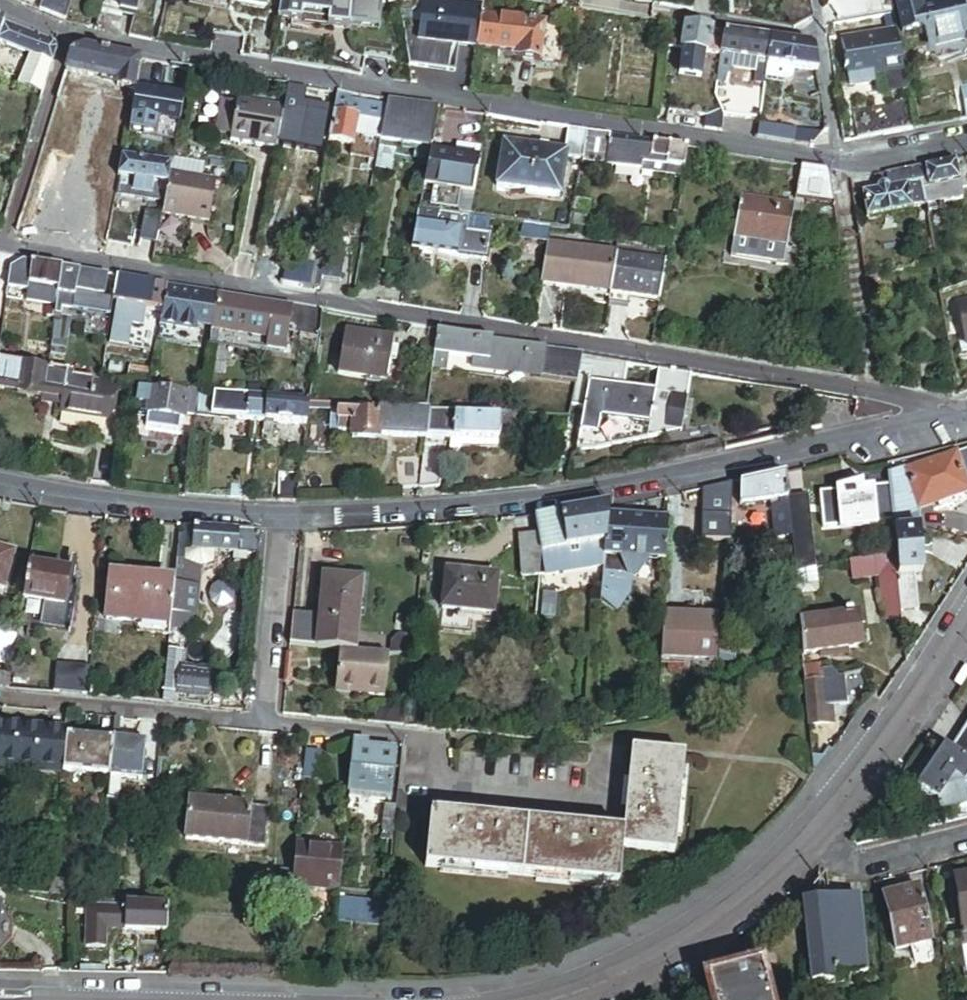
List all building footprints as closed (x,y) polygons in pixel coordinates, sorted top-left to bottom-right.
[(66,16),(70,0),(44,0),(39,13),(65,22),(66,16)] [(77,12),(80,0),(70,0),(66,16),(71,18),(73,12),(77,12)] [(140,15),(143,0),(127,0),(125,12),(140,15)] [(217,5),(224,7),(229,3),(263,10),(265,0),(215,0),(217,5)] [(351,0),(282,0),(279,20),(351,32),(356,1),(351,0)] [(399,10),(397,0),(386,0),(388,15),(394,14),(394,11),(399,10)] [(474,48),(478,16),(480,6),(436,0),(424,0),(418,41),(474,49),(474,48)] [(780,8),(793,29),(812,18),(810,0),(798,0),(793,0),(780,8)] [(921,0),(895,0),(901,34),(918,31),(924,35),(926,47),(932,51),(964,46),(966,48),(966,29),(962,0),(935,0),(921,2),(921,0)] [(515,58),(538,61),(543,25),(484,17),(478,16),(474,48),(515,54),(515,58)] [(53,41),(30,33),(1,24),(2,21),(0,20),(0,51),(2,46),(27,55),(50,63),(55,48),(53,41)] [(538,61),(559,64),(564,28),(543,25),(538,61)] [(720,56),(724,34),(670,25),(666,47),(681,49),(681,51),(706,56),(707,53),(720,56)] [(903,75),(895,30),(893,30),(842,38),(849,88),(872,84),(871,80),(903,75)] [(762,81),(768,41),(724,34),(720,56),(716,82),(724,84),(726,68),(756,73),(754,84),(761,85),(762,81)] [(792,69),(818,73),(815,53),(811,47),(768,41),(762,81),(786,85),(790,83),(792,69)] [(131,101),(134,87),(139,60),(81,49),(68,57),(63,72),(76,75),(116,83),(114,89),(127,92),(125,99),(131,101)] [(16,91),(40,98),(50,63),(27,55),(16,91)] [(55,101),(67,104),(76,75),(63,72),(55,101)] [(317,153),(319,154),(330,94),(286,86),(282,108),(275,145),(305,150),(304,156),(316,158),(317,153)] [(128,122),(175,131),(181,95),(134,87),(131,101),(128,122)] [(727,115),(749,119),(754,90),(732,87),(727,115)] [(659,103),(669,105),(671,89),(661,88),(659,103)] [(202,134),(222,138),(230,98),(210,94),(202,134)] [(378,145),(380,138),(387,102),(337,94),(327,144),(350,148),(354,130),(360,131),(356,147),(377,151),(378,145)] [(275,148),(275,145),(282,108),(230,98),(222,138),(275,148)] [(380,138),(430,148),(436,114),(403,108),(403,105),(387,102),(380,138)] [(908,103),(853,114),(859,143),(913,131),(908,103)] [(683,128),(712,132),(714,114),(686,110),(683,128)] [(812,149),(822,137),(814,133),(758,124),(756,139),(812,149)] [(582,156),(603,160),(607,138),(586,134),(582,156)] [(665,164),(650,162),(652,145),(607,138),(603,160),(602,167),(663,177),(665,164)] [(373,173),(390,176),(394,153),(385,151),(386,147),(378,145),(377,151),(373,173)] [(472,160),(478,161),(480,149),(457,145),(454,157),(472,160)] [(677,172),(684,173),(688,151),(652,145),(650,162),(665,164),(663,177),(675,179),(677,172)] [(423,189),(466,197),(472,160),(454,157),(429,153),(423,189)] [(167,184),(170,163),(121,158),(118,178),(167,184)] [(192,220),(210,223),(217,179),(201,177),(203,164),(171,159),(170,163),(167,184),(160,225),(160,229),(190,233),(192,220)] [(466,197),(471,198),(478,161),(472,160),(466,197)] [(923,193),(926,208),(965,201),(963,190),(940,195),(939,190),(962,185),(957,163),(925,169),(929,192),(923,193)] [(798,207),(834,213),(828,174),(805,170),(798,207)] [(910,214),(910,211),(926,208),(923,193),(919,170),(885,177),(888,192),(887,190),(886,189),(883,188),(880,189),(879,191),(878,194),(861,198),(866,223),(910,214)] [(675,179),(683,181),(684,173),(677,172),(675,179)] [(940,195),(963,190),(962,185),(939,190),(940,195)] [(735,245),(786,255),(794,213),(742,203),(735,245)] [(458,214),(469,216),(470,206),(459,204),(458,214)] [(46,247),(81,254),(86,228),(51,222),(46,247)] [(143,245),(157,247),(160,229),(160,225),(143,222),(139,244),(143,245)] [(546,243),(549,230),(522,225),(520,239),(546,243)] [(456,257),(480,261),(484,235),(460,231),(456,257)] [(542,278),(609,289),(616,254),(549,242),(542,278)] [(140,263),(154,266),(157,247),(143,245),(140,263)] [(786,255),(735,245),(731,262),(783,271),(786,255)] [(666,262),(616,254),(609,289),(607,302),(625,305),(626,295),(659,301),(666,262)] [(280,286),(298,289),(303,264),(285,260),(280,286)] [(6,289),(20,291),(24,264),(20,263),(9,271),(6,289)] [(298,289),(316,292),(320,267),(303,264),(298,289)] [(44,291),(58,293),(62,271),(31,266),(26,301),(41,304),(44,291)] [(75,295),(104,300),(107,279),(62,271),(58,293),(56,306),(50,348),(55,348),(56,344),(62,345),(67,313),(72,313),(75,295)] [(249,281),(261,283),(263,275),(251,272),(249,281)] [(161,309),(164,289),(116,280),(113,301),(117,302),(115,312),(148,317),(150,307),(161,309)] [(200,295),(164,289),(161,309),(158,331),(194,336),(200,295)] [(41,304),(56,306),(58,293),(44,291),(41,304)] [(208,340),(283,352),(290,309),(213,297),(208,340)] [(333,372),(380,381),(387,340),(339,332),(333,372)] [(447,357),(487,364),(491,343),(436,334),(432,361),(438,361),(439,356),(447,357)] [(486,370),(575,384),(581,357),(491,343),(487,364),(486,370)] [(588,383),(622,389),(626,364),(581,357),(575,384),(572,399),(570,407),(583,410),(588,383)] [(109,410),(112,388),(76,382),(71,374),(0,364),(0,394),(41,400),(40,403),(62,407),(61,415),(107,422),(103,447),(123,451),(129,413),(109,410)] [(652,394),(685,399),(689,375),(656,369),(652,394)] [(123,383),(150,386),(152,375),(147,374),(125,370),(123,383)] [(652,394),(622,389),(588,383),(583,410),(576,453),(679,435),(685,399),(652,394)] [(184,414),(196,415),(198,393),(175,390),(174,396),(140,392),(138,407),(140,407),(148,408),(145,429),(177,433),(179,420),(183,421),(184,414)] [(263,425),(266,401),(198,393),(196,415),(195,417),(263,425)] [(557,417),(568,418),(570,407),(572,399),(561,397),(557,417)] [(263,425),(306,430),(308,413),(308,406),(266,401),(263,425)] [(132,417),(138,418),(140,407),(138,407),(133,406),(132,417)] [(352,438),(394,439),(395,410),(369,409),(369,416),(339,414),(339,408),(308,406),(308,413),(331,415),(330,433),(352,434),(352,438)] [(394,439),(425,440),(428,412),(395,410),(394,439)] [(424,443),(451,444),(453,419),(488,420),(488,414),(428,412),(425,440),(424,443)] [(497,416),(497,415),(488,414),(488,420),(453,419),(451,444),(495,445),(496,435),(518,436),(519,418),(497,416)] [(418,490),(440,487),(445,453),(423,451),(422,460),(418,490)] [(887,478),(896,477),(900,517),(910,516),(911,528),(914,528),(917,529),(916,513),(923,510),(941,504),(966,495),(965,491),(966,491),(966,455),(887,478)] [(278,502),(296,502),(297,482),(295,476),(280,475),(278,502)] [(860,527),(891,524),(887,478),(887,475),(855,478),(856,489),(860,527)] [(892,531),(911,528),(910,516),(900,517),(896,477),(887,478),(891,524),(892,531)] [(770,499),(784,497),(782,479),(738,488),(740,505),(770,499)] [(860,527),(856,489),(806,493),(807,501),(785,503),(788,536),(794,599),(815,597),(810,532),(860,527)] [(788,536),(785,503),(770,504),(773,538),(788,536)] [(943,510),(941,504),(923,510),(926,516),(943,510)] [(603,562),(604,558),(607,518),(608,510),(609,506),(567,513),(536,518),(539,540),(541,552),(545,573),(588,566),(588,560),(603,562)] [(628,598),(630,579),(636,579),(644,567),(644,562),(664,564),(666,524),(607,518),(604,558),(603,562),(599,603),(607,604),(618,612),(628,598)] [(244,557),(258,557),(260,538),(256,533),(246,532),(207,529),(183,528),(182,541),(176,540),(174,565),(181,565),(181,563),(200,570),(210,566),(211,554),(230,556),(230,562),(244,563),(244,557)] [(912,574),(918,573),(914,528),(911,528),(892,531),(896,559),(900,600),(902,615),(919,610),(912,574)] [(517,577),(539,579),(541,552),(539,540),(522,538),(517,577)] [(3,594),(14,555),(0,551),(0,593),(3,594)] [(883,601),(900,600),(896,559),(879,561),(882,582),(883,601)] [(858,583),(882,582),(879,561),(856,565),(858,583)] [(61,611),(64,595),(65,586),(67,576),(28,569),(22,603),(61,611)] [(439,612),(489,618),(493,581),(443,575),(439,612)] [(337,652),(352,653),(359,581),(321,577),(317,619),(291,616),(288,647),(337,652)] [(135,635),(166,638),(168,617),(171,588),(110,582),(106,621),(136,624),(135,635)] [(64,595),(71,596),(73,587),(65,586),(64,595)] [(196,591),(171,588),(168,617),(193,619),(196,591)] [(902,615),(900,600),(883,601),(885,623),(903,622),(902,615)] [(862,648),(858,614),(797,621),(801,655),(817,653),(818,658),(845,655),(845,650),(862,648)] [(660,660),(715,662),(716,622),(661,620),(660,660)] [(6,664),(11,641),(0,638),(0,663),(6,664)] [(390,657),(411,659),(412,641),(399,639),(391,645),(390,657)] [(354,690),(383,693),(386,657),(352,653),(337,652),(334,681),(355,683),(354,690)] [(806,710),(823,709),(818,664),(802,666),(806,710)] [(70,696),(86,698),(89,671),(73,669),(70,696)] [(6,690),(9,676),(0,675),(0,689),(6,690)] [(333,688),(354,690),(355,683),(334,681),(333,688)] [(207,709),(242,712),(243,693),(209,690),(207,709)] [(808,729),(830,727),(828,708),(823,709),(806,710),(808,729)] [(118,781),(141,783),(144,745),(118,743),(119,722),(114,721),(106,803),(115,804),(118,781)] [(62,775),(65,743),(36,740),(37,732),(0,728),(0,769),(62,775)] [(62,775),(107,779),(110,747),(65,743),(62,775)] [(389,798),(393,755),(366,753),(367,746),(354,745),(350,794),(365,796),(364,802),(366,804),(371,804),(373,803),(374,797),(389,798)] [(945,748),(917,788),(939,802),(955,780),(964,784),(966,798),(966,762),(945,748)] [(303,776),(320,778),(323,754),(306,752),(303,776)] [(425,870),(617,888),(621,850),(671,855),(680,758),(630,754),(622,835),(430,817),(425,870)] [(966,804),(966,798),(964,784),(955,780),(939,802),(941,811),(966,804)] [(271,817),(252,815),(192,809),(188,846),(248,852),(267,854),(271,817)] [(382,844),(392,845),(396,810),(385,809),(382,844)] [(325,891),(340,893),(344,853),(296,849),(294,872),(292,888),(295,889),(325,891)] [(966,905),(966,863),(952,866),(959,907),(966,905)] [(292,888),(294,872),(281,870),(280,890),(292,891),(292,888)] [(889,935),(925,929),(916,875),(886,882),(890,906),(884,907),(889,935)] [(50,898),(70,900),(72,886),(52,884),(50,898)] [(812,984),(867,978),(865,962),(872,961),(870,941),(863,942),(859,900),(803,907),(812,984)] [(106,932),(169,937),(171,909),(135,907),(135,913),(116,912),(116,904),(93,903),(90,946),(105,947),(106,932)] [(337,925),(349,926),(350,909),(339,907),(337,925)] [(355,927),(383,929),(384,919),(357,916),(355,927)] [(758,969),(706,981),(711,999),(765,999),(758,969)]
